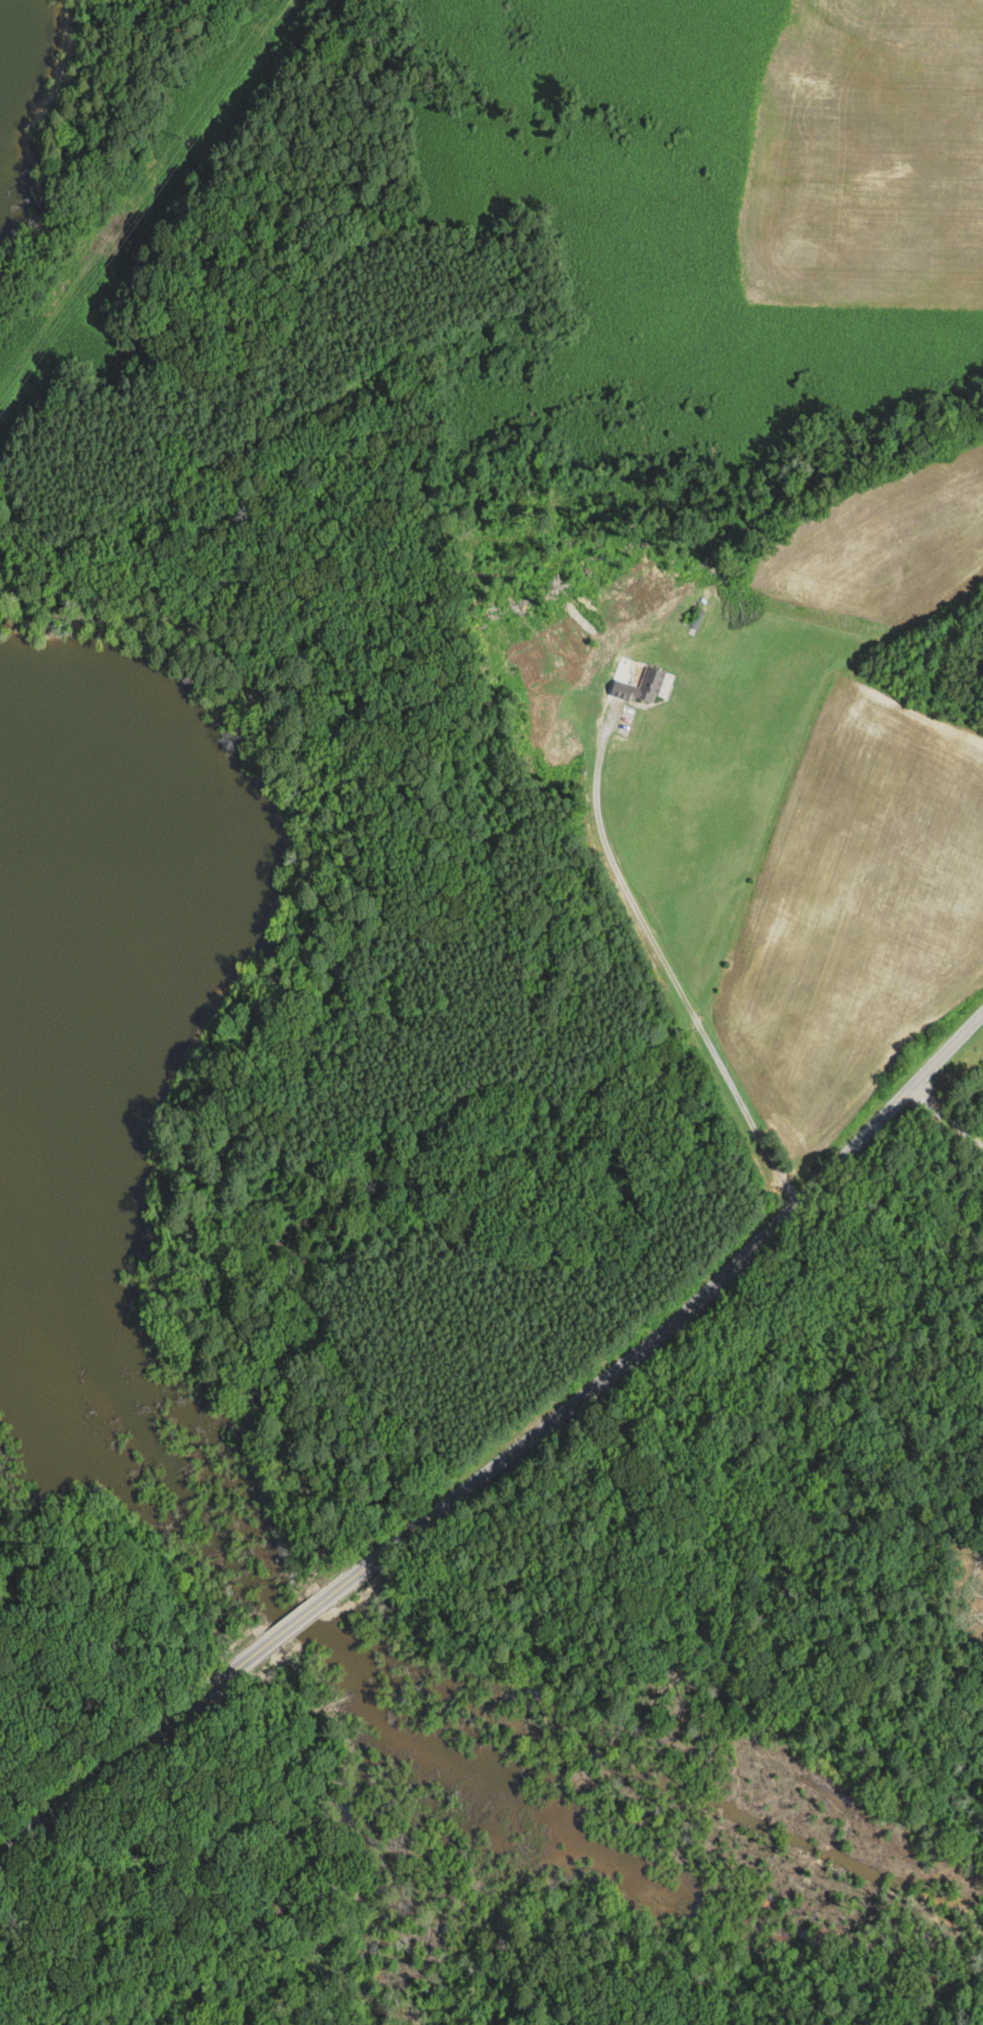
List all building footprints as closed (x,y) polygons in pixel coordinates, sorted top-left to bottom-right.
[(674,674),(646,665),(639,686),(616,679),(611,692),(653,705),(656,695),(667,698),(674,674)]
